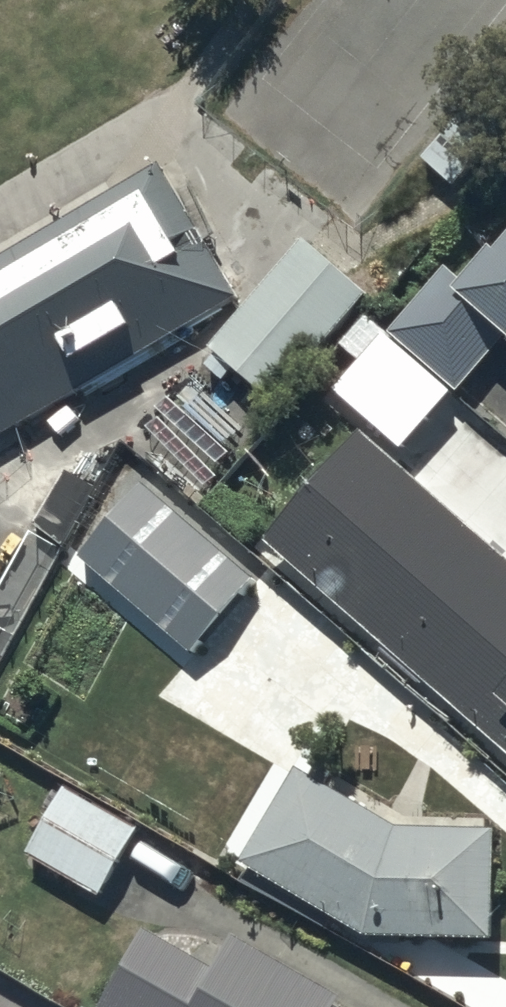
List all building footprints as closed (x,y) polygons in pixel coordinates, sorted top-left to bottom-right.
[(427,169),(461,197),(505,144),(505,128),(480,106),(427,169)] [(0,266),(0,431),(231,299),(160,174),(0,266)] [(451,259),(394,326),(415,344),(463,385),(505,335),(505,237),(503,234),(468,275),(451,259)] [(304,250),(216,352),(273,400),(360,298),(304,250)] [(466,388),(463,385),(415,344),(367,400),(419,444),(466,388)] [(364,424),(268,535),(505,742),(505,548),(364,424)] [(259,573),(148,476),(84,550),(195,647),(259,573)] [(303,759),(247,853),(375,931),(501,931),(501,821),(406,821),(303,759)] [(105,892),(143,823),(68,781),(30,850),(105,892)] [(92,1006),(338,1006),(333,1004),(338,994),(229,932),(210,966),(139,925),(92,1006)]
